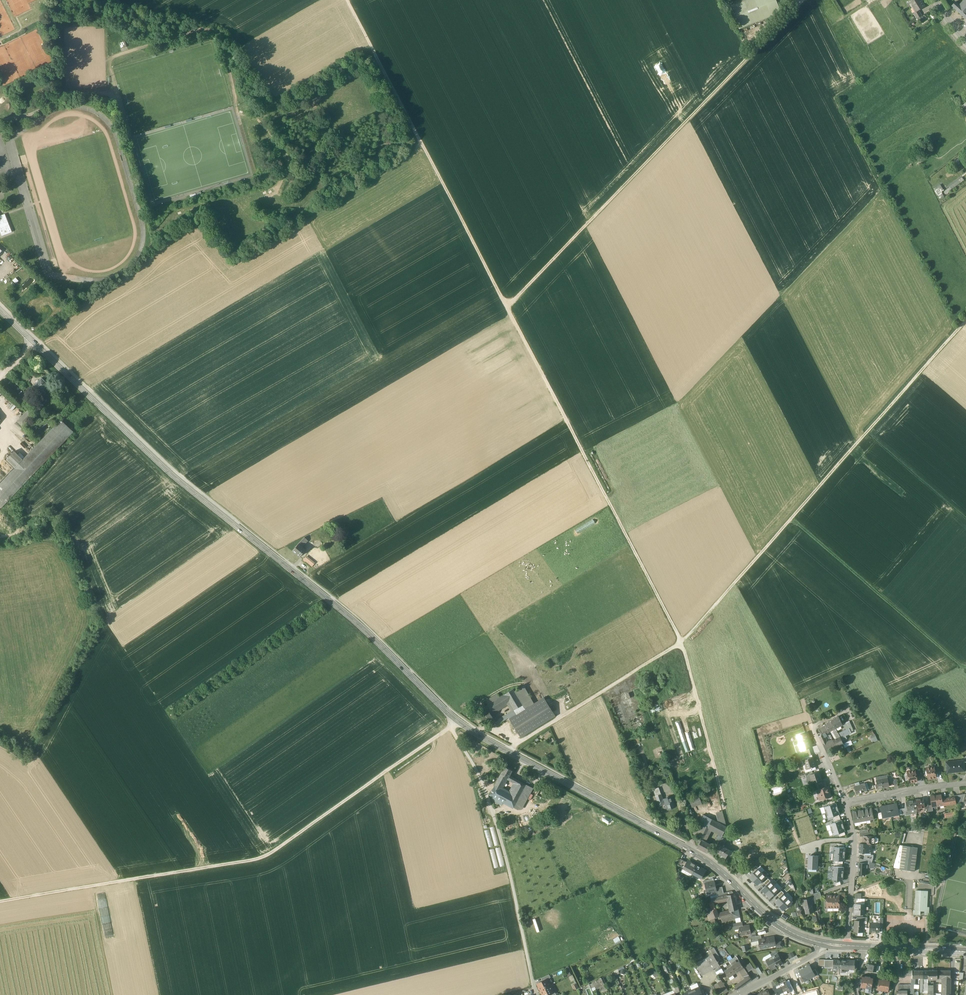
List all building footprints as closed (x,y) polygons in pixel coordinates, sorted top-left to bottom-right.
[(730,6),(739,29),(781,13),(776,0),(745,0),(730,6)] [(921,0),(911,0),(908,2),(911,7),(912,6),(916,12),(919,11),(925,7),(921,0)] [(959,6),(955,2),(952,6),(965,19),(965,0),(959,6)] [(919,11),(916,12),(913,13),(917,19),(922,16),(919,11)] [(668,76),(656,52),(652,55),(663,78),(668,76)] [(546,177),(551,187),(557,185),(551,174),(546,177)] [(963,178),(942,192),(944,194),(965,181),(963,178)] [(941,184),(935,188),(941,199),(945,196),(942,192),(945,190),(941,184)] [(2,236),(12,232),(5,214),(0,216),(0,232),(2,236)] [(42,378),(39,381),(39,380),(35,384),(33,387),(34,388),(33,389),(35,391),(36,390),(43,396),(46,393),(45,392),(47,390),(45,388),(48,385),(42,378)] [(12,411),(16,406),(0,392),(0,400),(12,411)] [(24,414),(17,421),(23,427),(29,420),(24,414)] [(23,460),(14,451),(6,460),(15,468),(0,484),(0,507),(1,508),(73,432),(60,420),(23,460)] [(25,439),(20,444),(26,449),(30,444),(25,439)] [(304,537),(298,544),(301,546),(307,540),(304,537)] [(301,546),(298,544),(292,551),(299,557),(305,550),(301,546)] [(306,556),(303,560),(312,567),(315,563),(306,556)] [(528,702),(520,688),(515,691),(523,705),(528,702)] [(515,691),(514,689),(505,695),(509,702),(513,708),(516,713),(514,710),(523,705),(515,691)] [(498,694),(486,701),(488,705),(500,697),(498,694)] [(488,705),(484,707),(487,712),(489,710),(491,714),(509,702),(505,695),(500,697),(488,705)] [(544,698),(510,719),(521,737),(555,716),(544,698)] [(513,708),(498,718),(500,720),(501,722),(516,713),(513,708)] [(487,712),(481,715),(485,722),(493,717),(491,714),(489,710),(487,712)] [(679,713),(674,715),(677,730),(682,729),(679,713)] [(838,716),(831,720),(832,722),(835,729),(840,726),(843,725),(838,716)] [(676,737),(675,734),(672,721),(667,722),(671,738),(676,737)] [(846,730),(838,734),(840,737),(842,741),(845,740),(847,739),(845,736),(851,733),(851,732),(853,731),(849,721),(843,724),(846,730)] [(832,722),(825,725),(828,732),(833,730),(835,729),(832,722)] [(825,725),(819,728),(822,735),(823,735),(828,732),(825,725)] [(795,736),(800,751),(801,751),(810,748),(811,748),(807,733),(795,736)] [(823,735),(822,735),(819,736),(824,747),(828,745),(823,735)] [(842,741),(840,737),(837,739),(833,741),(836,747),(843,744),(842,741)] [(833,741),(828,745),(824,747),(827,752),(836,747),(833,741)] [(810,748),(801,751),(803,758),(807,756),(812,755),(812,754),(810,748)] [(808,759),(804,760),(804,761),(805,766),(807,765),(808,769),(806,769),(807,769),(816,767),(814,761),(813,761),(812,758),(813,758),(808,759)] [(964,762),(951,763),(950,762),(946,762),(947,771),(954,770),(954,772),(965,771),(964,762)] [(932,766),(931,767),(930,767),(929,767),(928,767),(928,768),(926,768),(928,779),(936,778),(935,773),(934,766),(932,767),(932,766)] [(513,771),(505,767),(499,778),(505,781),(506,781),(508,778),(509,778),(510,776),(513,771)] [(915,770),(907,771),(908,774),(909,780),(910,783),(917,781),(916,776),(915,770)] [(813,774),(810,775),(813,783),(822,780),(819,772),(813,774)] [(505,781),(499,778),(493,790),(505,797),(508,792),(501,788),(505,781)] [(887,778),(876,780),(878,789),(889,786),(887,778)] [(512,794),(512,795),(519,799),(519,797),(526,785),(519,781),(518,783),(512,794)] [(856,786),(854,786),(854,787),(857,794),(867,791),(865,783),(856,786)] [(526,785),(519,797),(523,799),(529,786),(526,785)] [(781,786),(772,788),(773,795),(782,793),(781,786)] [(819,790),(817,790),(819,796),(821,795),(822,800),(830,797),(828,789),(829,789),(828,787),(827,787),(819,790)] [(505,797),(493,790),(491,793),(491,795),(504,802),(509,792),(508,792),(505,797)] [(519,799),(512,795),(512,794),(509,792),(504,802),(514,808),(519,799)] [(663,799),(661,794),(656,796),(659,806),(666,804),(664,799),(663,799)] [(941,794),(936,795),(937,806),(945,805),(944,799),(942,799),(941,794)] [(965,794),(954,796),(954,797),(955,803),(962,802),(964,797),(965,794)] [(698,795),(689,799),(692,808),(702,804),(698,795)] [(519,799),(514,808),(517,810),(523,799),(519,797),(519,799)] [(672,797),(664,799),(666,804),(668,809),(675,806),(672,797)] [(923,798),(915,800),(916,809),(925,807),(924,803),(923,798)] [(915,800),(906,802),(908,811),(916,809),(915,800)] [(824,807),(826,813),(838,809),(836,803),(835,804),(830,805),(824,807)] [(897,803),(889,805),(891,817),(900,815),(898,809),(897,803)] [(889,805),(880,807),(882,813),(883,819),(891,817),(889,805)] [(872,808),(867,809),(867,810),(865,810),(866,820),(874,818),(873,815),(872,809),(872,808)] [(840,815),(838,809),(826,813),(827,818),(833,817),(839,815),(840,815)] [(865,810),(862,811),(862,810),(857,811),(859,821),(866,820),(865,810)] [(592,817),(610,823),(611,819),(594,813),(592,817)] [(712,819),(703,814),(693,833),(698,838),(705,825),(708,827),(712,819)] [(553,815),(537,823),(540,828),(556,820),(553,815)] [(727,827),(712,819),(708,827),(707,827),(709,828),(719,834),(722,836),(727,827)] [(829,824),(831,830),(844,826),(842,820),(841,821),(835,823),(829,824)] [(533,825),(520,831),(523,836),(535,830),(533,825)] [(705,825),(698,838),(701,840),(702,839),(703,840),(707,832),(708,831),(709,828),(707,827),(708,827),(705,825)] [(490,828),(495,846),(499,845),(494,826),(490,828)] [(845,832),(844,826),(831,830),(833,836),(839,834),(844,832),(845,832)] [(871,836),(864,836),(864,844),(867,844),(871,844),(874,845),(875,837),(871,836)] [(703,840),(702,839),(701,840),(699,845),(698,846),(697,848),(707,853),(708,852),(712,845),(703,840)] [(864,844),(860,843),(860,852),(871,853),(871,844),(867,844),(864,844)] [(730,850),(721,846),(717,853),(722,855),(720,858),(725,860),(726,857),(730,850)] [(917,854),(902,852),(900,869),(915,871),(917,854)] [(874,855),(865,855),(863,860),(869,862),(872,863),(873,859),(874,855)] [(817,869),(818,856),(809,856),(808,869),(817,869)] [(686,862),(681,859),(678,864),(684,867),(686,862)] [(697,865),(687,860),(686,862),(684,867),(683,868),(687,870),(686,871),(692,874),(693,873),(697,865)] [(706,870),(697,865),(693,873),(702,877),(706,870)] [(749,877),(753,881),(762,873),(758,869),(749,877)] [(753,881),(757,885),(766,877),(762,873),(753,881)] [(714,881),(705,884),(706,887),(705,888),(705,890),(706,890),(707,893),(717,891),(716,889),(714,881)] [(762,890),(766,894),(774,886),(770,882),(762,890)] [(770,898),(778,890),(774,886),(766,894),(770,898)] [(927,891),(916,890),(915,912),(914,912),(914,915),(920,915),(920,911),(925,911),(927,891)] [(734,894),(727,895),(728,900),(731,911),(738,909),(735,894),(734,894)] [(775,902),(779,906),(788,898),(783,894),(775,902)] [(718,897),(717,898),(718,902),(719,902),(719,903),(721,903),(721,901),(728,900),(727,895),(718,897)] [(779,906),(783,910),(792,902),(788,898),(779,906)] [(812,904),(804,905),(806,914),(814,912),(812,904)] [(856,904),(855,904),(855,914),(863,915),(864,905),(856,904)] [(712,910),(706,912),(710,920),(711,924),(715,922),(714,918),(718,916),(718,915),(715,909),(712,910)] [(738,909),(731,911),(730,911),(731,915),(734,915),(735,918),(735,919),(740,917),(738,909)] [(727,912),(718,915),(718,916),(719,919),(721,918),(722,922),(729,920),(727,912)] [(857,921),(855,921),(854,932),(863,933),(864,922),(864,921),(857,921)] [(880,923),(870,923),(870,928),(869,931),(880,932),(880,924),(880,923)] [(742,926),(739,927),(739,928),(741,935),(749,933),(751,933),(749,925),(742,926)] [(774,937),(768,938),(770,946),(776,945),(774,937)] [(762,939),(758,940),(760,948),(770,946),(768,938),(762,939)] [(714,948),(707,952),(709,957),(713,954),(718,962),(718,961),(719,961),(721,960),(714,948)] [(709,957),(704,960),(696,965),(702,975),(707,973),(720,965),(718,962),(719,961),(718,961),(718,962),(713,954),(709,957)] [(783,964),(778,954),(772,957),(777,967),(783,964)] [(772,957),(766,960),(768,964),(767,965),(769,968),(770,968),(771,970),(777,967),(772,957)] [(855,961),(850,960),(849,959),(847,959),(846,960),(841,960),(841,968),(841,972),(845,972),(845,969),(851,969),(851,970),(855,970),(855,967),(855,961)] [(833,960),(825,960),(824,966),(824,968),(833,968),(833,960)] [(740,961),(737,963),(736,961),(732,963),(734,965),(731,967),(735,973),(741,969),(744,967),(740,961)] [(804,968),(810,979),(815,976),(813,971),(810,965),(804,968)] [(731,967),(725,971),(729,977),(735,973),(731,967)] [(752,979),(744,967),(741,969),(745,975),(746,975),(747,977),(750,981),(752,979)] [(802,977),(805,981),(810,979),(804,968),(799,971),(802,977)] [(937,971),(928,971),(928,978),(928,979),(937,980),(937,979),(937,971)] [(951,971),(937,971),(937,979),(942,979),(950,979),(951,971)] [(601,978),(596,980),(592,982),(593,983),(590,985),(591,988),(593,991),(600,988),(602,993),(607,991),(605,984),(604,985),(601,978)] [(542,981),(537,984),(539,988),(539,989),(540,989),(541,991),(550,986),(547,980),(547,979),(542,981)] [(942,979),(942,984),(942,993),(948,994),(950,994),(950,979),(942,979)] [(743,980),(735,986),(737,990),(745,984),(743,980)] [(786,981),(780,984),(784,994),(791,991),(789,987),(786,981)] [(723,992),(717,983),(714,985),(720,994),(723,992)] [(773,987),(776,993),(777,994),(783,994),(784,994),(780,984),(773,987)] [(541,991),(541,992),(541,993),(542,993),(543,994),(549,994),(553,993),(553,992),(550,986),(541,991)]
